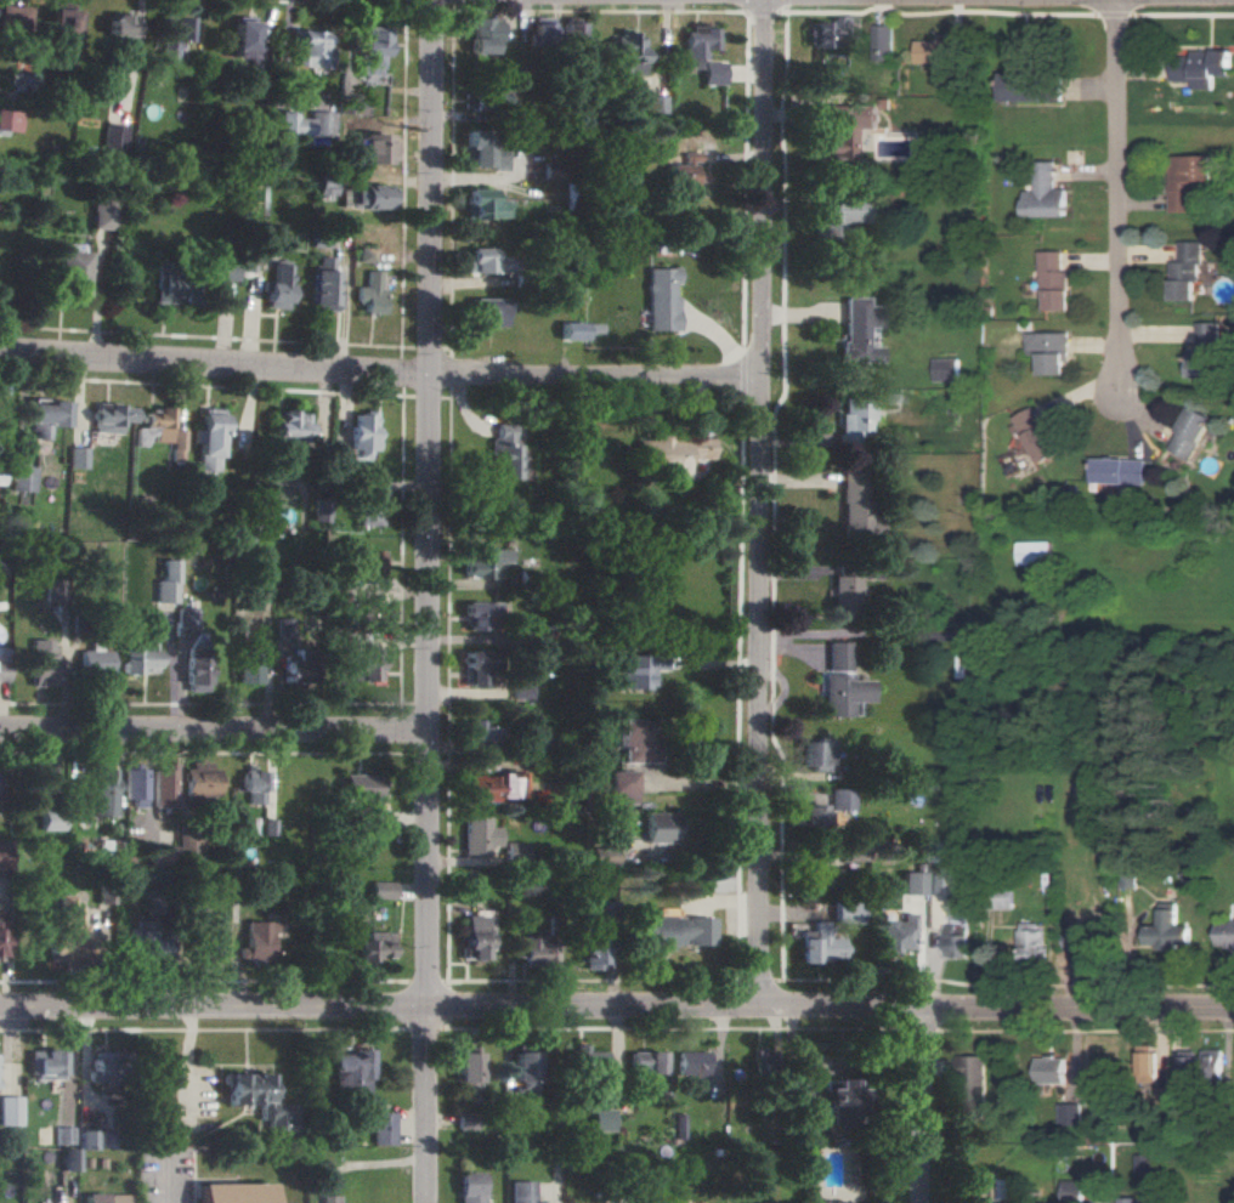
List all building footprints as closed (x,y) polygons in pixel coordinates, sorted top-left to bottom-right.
[(72,4),(47,3),(46,38),(76,39),(77,24),(71,23),(72,4)] [(0,5),(0,29),(27,30),(28,6),(0,5)] [(131,16),(107,15),(106,44),(114,44),(114,53),(131,53),(131,16)] [(189,17),(161,16),(159,58),(173,58),(174,42),(188,42),(189,17)] [(247,67),(261,67),(261,46),(251,46),(252,18),(231,18),(230,58),(248,58),(247,67)] [(498,54),(499,18),(470,18),(470,54),(498,54)] [(550,18),(530,18),(530,46),(550,47),(550,18)] [(579,18),(561,18),(561,41),(579,41),(579,18)] [(872,60),(893,60),(892,24),(872,24),(872,60)] [(356,25),(354,80),(379,81),(382,25),(356,25)] [(715,28),(683,29),(684,68),(701,68),(701,50),(715,50),(715,28)] [(294,67),(328,68),(329,43),(322,42),(323,31),(295,30),(294,67)] [(616,75),(642,74),(641,33),(609,34),(609,58),(615,58),(616,75)] [(962,39),(916,40),(916,64),(963,62),(962,39)] [(1171,80),(1192,81),(1192,88),(1212,88),(1212,75),(1229,75),(1229,50),(1190,49),(1190,56),(1171,56),(1171,80)] [(701,84),(723,85),(723,62),(702,62),(701,84)] [(999,75),(1000,100),(1058,100),(1058,75),(999,75)] [(471,112),(507,112),(507,90),(471,90),(471,112)] [(644,96),(645,114),(663,113),(662,95),(644,96)] [(366,108),(366,96),(352,96),(352,108),(366,108)] [(850,129),(877,129),(877,105),(821,105),(821,166),(850,166),(850,129)] [(20,111),(0,110),(0,136),(6,136),(6,132),(20,132),(20,111)] [(275,134),(293,134),(293,144),(328,145),(329,112),(308,111),(308,119),(292,119),(292,111),(276,111),(275,134)] [(125,125),(103,124),(102,153),(124,153),(125,125)] [(467,168),(503,169),(504,131),(463,130),(463,150),(468,150),(467,168)] [(353,168),(383,167),(382,136),(360,136),(360,153),(353,153),(353,168)] [(699,153),(681,152),(681,165),(666,164),(665,198),(685,199),(685,188),(691,188),(691,162),(698,162),(699,153)] [(1212,180),(1211,154),(1167,155),(1169,212),(1194,211),(1193,181),(1212,180)] [(1054,161),(1031,161),(1032,190),(1022,190),(1023,216),(1066,216),(1065,188),(1055,188),(1054,161)] [(393,187),(346,186),(346,207),(393,208),(393,187)] [(509,219),(509,199),(488,199),(489,189),(464,189),(464,207),(468,207),(468,218),(509,219)] [(866,223),(866,199),(818,198),(818,225),(815,225),(815,239),(844,239),(844,223),(866,223)] [(112,200),(90,201),(91,230),(113,229),(112,200)] [(1198,241),(1179,241),(1179,261),(1170,261),(1169,300),(1198,300),(1198,241)] [(492,248),(467,249),(467,274),(512,273),(512,257),(492,257),(492,248)] [(84,252),(55,251),(54,295),(82,296),(84,252)] [(1070,309),(1069,270),(1063,270),(1063,251),(1041,251),(1042,310),(1070,309)] [(333,311),(335,258),(312,257),(309,310),(333,311)] [(235,281),(235,260),(212,259),(211,280),(235,281)] [(285,309),(287,262),(271,261),(270,283),(264,283),(263,308),(285,309)] [(648,331),(679,331),(679,296),(674,296),(674,283),(679,283),(679,268),(648,268),(648,331)] [(355,303),(362,303),(362,313),(381,313),(382,288),(378,288),(379,271),(365,271),(364,287),(355,287),(355,303)] [(151,303),(189,305),(190,275),(153,274),(151,303)] [(866,347),(866,328),(881,328),(881,306),(867,306),(867,297),(844,298),(844,343),(840,343),(840,363),(880,363),(880,347),(866,347)] [(472,321),(493,322),(493,326),(507,326),(507,299),(472,298),(472,321)] [(1197,322),(1197,349),(1186,350),(1186,377),(1220,376),(1219,321),(1197,322)] [(562,340),(587,341),(587,323),(563,322),(562,340)] [(1040,375),(1069,374),(1068,332),(1025,332),(1026,354),(1039,354),(1040,375)] [(959,358),(933,358),(934,381),(960,380),(959,358)] [(63,402),(27,401),(26,438),(47,439),(47,427),(63,427),(63,402)] [(840,443),(859,442),(858,432),(869,432),(868,401),(839,401),(840,443)] [(132,406),(92,404),(91,433),(118,434),(119,422),(132,422),(132,406)] [(1168,449),(1191,460),(1212,415),(1189,404),(1168,449)] [(1051,419),(1042,424),(1033,406),(1014,416),(1039,464),(1068,450),(1051,419)] [(133,446),(148,447),(149,442),(168,443),(170,409),(142,408),(141,428),(133,428),(133,446)] [(197,471),(219,472),(220,409),(198,409),(197,471)] [(309,448),(309,411),(280,412),(280,421),(275,421),(276,448),(309,448)] [(377,413),(352,412),(351,449),(341,449),(341,460),(369,461),(369,451),(376,451),(377,413)] [(522,480),(522,424),(498,424),(498,438),(492,438),(491,479),(522,480)] [(170,460),(182,461),(184,429),(171,429),(170,460)] [(715,439),(639,439),(640,466),(660,466),(660,479),(689,479),(689,464),(715,464),(715,439)] [(85,447),(69,447),(69,468),(85,468),(85,447)] [(1145,484),(1145,459),(1092,458),(1092,482),(1145,484)] [(33,467),(11,466),(10,491),(32,492),(33,467)] [(865,501),(864,471),(841,472),(843,538),(882,537),(881,515),(874,515),(874,500),(865,501)] [(359,526),(382,526),(382,479),(359,479),(359,526)] [(313,522),(328,522),(327,499),(312,500),(313,522)] [(1051,563),(1050,541),(1017,541),(1017,564),(1051,563)] [(475,561),(465,561),(464,578),(497,579),(498,562),(511,562),(511,550),(487,550),(487,554),(475,554),(475,561)] [(154,603),(176,603),(176,560),(160,560),(160,581),(154,581),(154,603)] [(881,578),(881,566),(859,565),(858,567),(840,566),(839,576),(881,578)] [(859,577),(833,577),(834,614),(860,613),(859,577)] [(467,630),(501,631),(501,602),(468,602),(467,630)] [(195,629),(196,609),(177,608),(176,628),(195,629)] [(296,639),(296,619),(277,618),(277,638),(296,639)] [(53,640),(30,639),(29,678),(38,679),(38,686),(52,687),(53,640)] [(853,642),(830,642),(831,673),(825,673),(826,716),(853,716),(853,701),(873,701),(872,681),(854,681),(854,672),(853,672),(853,642)] [(263,643),(239,643),(238,683),(262,684),(263,643)] [(285,683),(306,683),(305,647),(293,647),(294,660),(284,660),(285,683)] [(383,681),(382,649),(358,650),(359,670),(353,670),(353,682),(383,681)] [(156,673),(155,650),(120,651),(120,674),(156,673)] [(78,651),(78,676),(110,676),(110,651),(78,651)] [(468,651),(467,686),(490,687),(491,652),(468,651)] [(655,689),(656,670),(661,670),(662,655),(626,654),(624,688),(655,689)] [(185,691),(207,691),(208,658),(186,657),(185,691)] [(533,699),(533,680),(514,681),(514,700),(533,699)] [(625,735),(619,735),(620,747),(625,747),(626,763),(657,763),(656,719),(625,720),(625,735)] [(470,744),(478,744),(478,751),(494,751),(494,740),(500,740),(500,727),(486,727),(486,720),(470,720),(470,744)] [(804,766),(813,766),(813,772),(834,771),(833,740),(803,741),(804,766)] [(146,766),(124,765),(123,799),(132,799),(132,808),(145,808),(146,766)] [(153,808),(176,807),(175,765),(152,766),(153,808)] [(217,766),(184,765),(183,797),(216,797),(217,766)] [(48,769),(26,768),(25,805),(47,806),(48,769)] [(113,816),(111,769),(87,770),(89,817),(113,816)] [(267,771),(243,771),(242,793),(248,793),(247,804),(266,804),(267,771)] [(621,805),(640,804),(639,771),(613,772),(614,794),(621,794),(621,805)] [(526,799),(525,774),(466,774),(466,799),(526,799)] [(855,810),(854,789),(832,790),(833,811),(855,810)] [(801,825),(826,826),(827,805),(801,804),(801,825)] [(39,831),(63,830),(63,811),(39,811),(39,831)] [(680,843),(679,813),(648,813),(649,843),(680,843)] [(491,817),(465,817),(466,855),(491,854),(491,846),(502,846),(501,828),(491,828),(491,817)] [(203,863),(202,829),(177,829),(178,864),(203,863)] [(0,842),(0,869),(8,869),(8,842),(0,842)] [(507,863),(528,864),(529,843),(509,842),(507,863)] [(845,860),(866,861),(866,844),(846,843),(845,860)] [(176,846),(151,846),(151,866),(176,866),(176,846)] [(620,866),(619,847),(593,848),(594,867),(620,866)] [(948,894),(948,867),(930,867),(930,894),(948,894)] [(836,870),(820,870),(820,887),(837,887),(836,870)] [(902,895),(924,895),(924,872),(902,872),(902,895)] [(373,899),(396,899),(396,882),(373,882),(373,899)] [(477,886),(459,887),(460,903),(477,903),(477,886)] [(79,907),(71,907),(71,895),(51,895),(52,961),(80,961),(79,907)] [(1192,925),(1179,925),(1178,902),(1160,902),(1161,925),(1147,925),(1147,944),(1160,944),(1160,949),(1180,949),(1180,944),(1193,944),(1192,925)] [(834,922),(861,923),(861,904),(834,903),(834,922)] [(879,921),(878,951),(912,952),(913,914),(899,913),(899,922),(879,921)] [(487,960),(488,916),(467,916),(467,960),(487,960)] [(713,945),(713,918),(638,918),(638,939),(648,939),(648,949),(682,948),(682,945),(713,945)] [(1233,918),(1233,922),(1218,922),(1217,945),(1233,946),(1233,918)] [(129,960),(165,961),(166,937),(151,936),(151,921),(130,921),(129,960)] [(799,964),(843,962),(842,938),(825,938),(825,921),(812,921),(813,931),(799,931),(799,964)] [(272,961),(273,922),(246,922),(246,946),(240,946),(239,960),(272,961)] [(1021,955),(1046,955),(1045,922),(1020,923),(1021,955)] [(216,958),(216,924),(194,923),(194,958),(216,958)] [(970,957),(970,926),(945,926),(945,957),(970,957)] [(1083,958),(1099,959),(1099,928),(1065,927),(1065,949),(1083,949),(1083,958)] [(392,933),(367,933),(367,941),(359,940),(359,961),(380,962),(381,958),(391,958),(392,933)] [(523,965),(554,965),(554,944),(538,943),(538,939),(523,939),(523,965)] [(1158,1044),(1140,1045),(1141,1082),(1158,1081),(1158,1044)] [(587,1045),(570,1045),(570,1072),(586,1072),(586,1085),(604,1085),(605,1052),(587,1052),(587,1045)] [(478,1047),(468,1047),(468,1053),(456,1053),(457,1090),(479,1089),(478,1047)] [(1206,1048),(1206,1076),(1225,1076),(1225,1048),(1206,1048)] [(63,1050),(28,1050),(28,1079),(63,1078),(63,1050)] [(754,1050),(754,1071),(771,1071),(771,1050),(754,1050)] [(332,1052),(333,1096),(369,1095),(368,1079),(374,1079),(373,1051),(332,1052)] [(629,1051),(629,1079),(645,1079),(645,1093),(661,1093),(662,1052),(629,1051)] [(514,1101),(536,1100),(535,1052),(514,1052),(514,1101)] [(707,1052),(677,1052),(677,1075),(691,1075),(691,1082),(708,1081),(707,1052)] [(987,1055),(957,1055),(958,1084),(968,1084),(969,1119),(988,1119),(987,1055)] [(1068,1082),(1067,1056),(1037,1057),(1038,1083),(1068,1082)] [(90,1058),(89,1082),(115,1082),(115,1058),(90,1058)] [(269,1074),(226,1074),(226,1106),(261,1105),(262,1120),(267,1119),(267,1131),(290,1131),(289,1102),(269,1103),(269,1074)] [(821,1089),(821,1125),(859,1125),(859,1089),(850,1089),(850,1079),(832,1079),(832,1089),(821,1089)] [(0,1097),(0,1126),(21,1125),(21,1097),(0,1097)] [(1083,1125),(1083,1102),(1061,1103),(1061,1125),(1083,1125)] [(613,1132),(613,1109),(591,1109),(591,1131),(613,1132)] [(395,1113),(372,1112),(372,1144),(394,1145),(395,1113)] [(478,1130),(478,1113),(458,1113),(457,1130),(478,1130)] [(171,1121),(157,1121),(157,1141),(171,1142),(171,1121)] [(57,1145),(74,1144),(73,1127),(56,1128),(57,1145)] [(96,1150),(96,1130),(78,1130),(78,1149),(96,1150)] [(63,1171),(78,1171),(79,1149),(64,1149),(63,1171)] [(809,1151),(794,1151),(794,1172),(808,1172),(809,1151)] [(858,1159),(851,1159),(851,1151),(841,1152),(843,1187),(859,1186),(858,1159)] [(1153,1153),(1136,1154),(1137,1172),(1153,1172),(1153,1153)] [(482,1172),(458,1173),(458,1202),(483,1202),(482,1172)] [(987,1199),(998,1199),(999,1179),(989,1179),(989,1172),(968,1172),(967,1202),(987,1202),(987,1199)] [(510,1182),(510,1202),(533,1202),(533,1182),(510,1182)] [(198,1202),(271,1202),(271,1184),(197,1184),(198,1202)] [(107,1194),(84,1194),(85,1202),(107,1202),(107,1194)] [(110,1194),(110,1202),(131,1202),(131,1194),(110,1194)]
